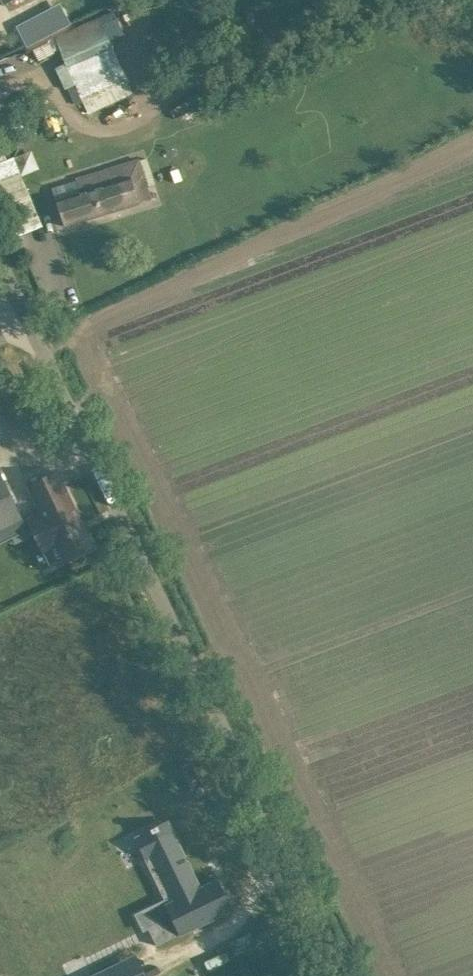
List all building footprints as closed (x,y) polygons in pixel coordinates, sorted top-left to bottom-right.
[(81,98),(98,90),(126,78),(101,18),(73,30),(55,38),(79,94),(81,98)] [(34,50),(39,61),(54,53),(49,42),(34,50)] [(44,100),(29,98),(27,113),(42,115),(44,100)] [(43,224),(24,175),(36,171),(26,148),(0,158),(0,196),(16,235),(43,224)] [(138,159),(95,173),(76,179),(80,192),(56,200),(65,226),(83,220),(150,199),(146,186),(144,177),(138,159)] [(144,177),(146,186),(155,183),(152,174),(144,177)] [(41,512),(27,520),(30,527),(42,552),(43,551),(50,565),(63,559),(64,560),(93,546),(57,471),(28,485),(41,512)] [(11,536),(27,528),(23,521),(0,473),(0,541),(11,536)] [(173,902),(142,916),(148,929),(156,945),(179,934),(232,909),(231,907),(227,909),(223,899),(226,898),(222,890),(219,892),(215,883),(218,881),(218,880),(200,889),(176,841),(168,823),(164,824),(165,826),(167,825),(175,842),(150,854),(173,902)] [(93,975),(131,975),(124,961),(93,975)]
